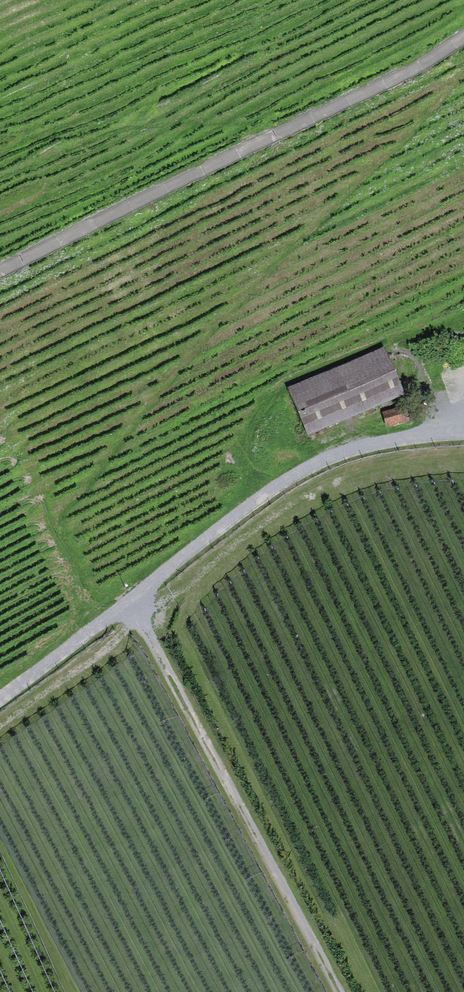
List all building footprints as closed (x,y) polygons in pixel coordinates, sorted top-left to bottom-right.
[(390,349),(295,388),(315,435),(410,395),(390,349)]
